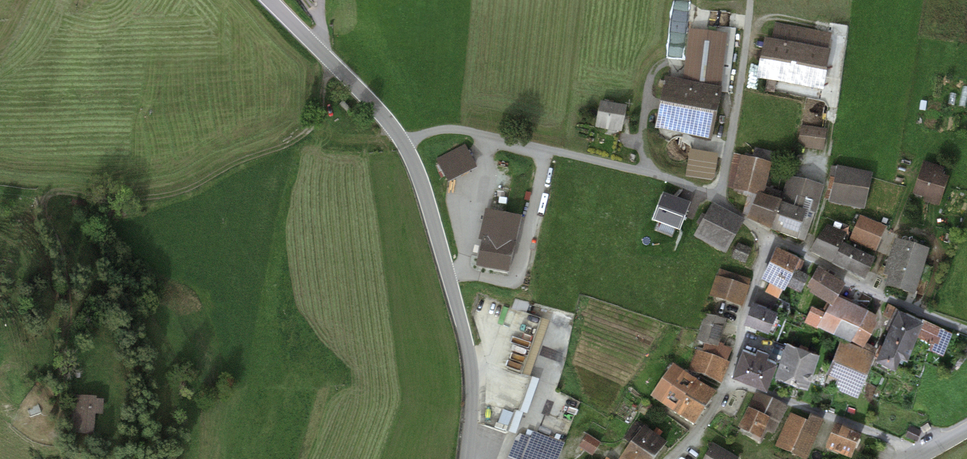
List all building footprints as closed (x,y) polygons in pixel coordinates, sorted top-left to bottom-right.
[(772,41),(765,40),(757,81),(822,93),(833,34),(775,23),(772,41)] [(682,82),(665,78),(654,129),(711,141),(722,90),(728,34),(687,29),(682,82)] [(626,110),(601,104),(595,130),(620,136),(626,110)] [(826,131),(801,127),(798,147),(823,152),(826,131)] [(477,168),(464,144),(436,159),(449,183),(477,168)] [(718,154),(690,150),(686,177),(714,181),(718,154)] [(751,161),(734,155),(726,190),(757,197),(763,198),(766,189),(775,155),(755,150),(751,161)] [(944,170),(923,163),(912,195),(924,199),(922,203),(939,209),(949,181),(941,178),(944,170)] [(872,176),(838,168),(837,170),(830,168),(830,178),(835,180),(829,205),(864,213),(872,176)] [(823,188),(787,179),(782,205),(781,206),(806,215),(814,217),(823,188)] [(747,220),(770,234),(781,206),(782,205),(777,204),(781,193),(766,189),(763,198),(757,197),(747,220)] [(806,215),(781,206),(770,234),(797,245),(806,215)] [(745,224),(713,207),(707,218),(702,215),(696,226),(700,229),(694,239),(726,257),(745,224)] [(522,220),(485,212),(479,242),(482,244),(476,271),(509,279),(522,220)] [(887,230),(860,218),(849,242),(875,254),(887,230)] [(827,228),(810,252),(832,267),(841,246),(846,235),(827,228)] [(929,256),(895,243),(879,288),(913,300),(929,256)] [(752,251),(739,244),(732,259),(746,265),(752,251)] [(801,258),(776,246),(769,261),(793,274),(801,258)] [(848,274),(859,255),(841,246),(832,267),(848,274)] [(875,262),(859,255),(848,274),(865,284),(875,262)] [(802,259),(788,286),(800,292),(809,276),(800,271),(806,261),(802,259)] [(793,274),(769,261),(761,278),(770,283),(765,292),(779,298),(782,289),(784,290),(793,274)] [(844,282),(818,266),(806,285),(811,288),(809,291),(830,303),(844,282)] [(749,282),(719,270),(710,299),(741,309),(749,282)] [(485,356),(480,424),(504,432),(508,431),(514,409),(519,410),(531,374),(522,371),(540,316),(476,292),(470,314),(485,356)] [(837,296),(820,326),(862,347),(878,316),(837,296)] [(775,310),(752,303),(745,324),(767,332),(775,310)] [(888,303),(882,314),(893,320),(898,309),(888,303)] [(811,306),(804,322),(817,328),(824,312),(811,306)] [(922,319),(898,309),(893,320),(881,348),(900,358),(907,362),(917,337),(933,344),(930,350),(943,355),(951,333),(922,319)] [(726,323),(705,315),(696,341),(717,349),(726,323)] [(840,341),(833,359),(868,375),(878,349),(868,344),(862,350),(840,341)] [(786,343),(780,362),(814,373),(820,355),(786,343)] [(702,352),(698,350),(690,370),(721,386),(729,366),(726,364),(730,355),(705,346),(702,352)] [(881,348),(876,361),(895,371),(900,358),(881,348)] [(755,355),(742,350),(731,379),(767,392),(778,363),(766,359),(768,353),(757,349),(755,355)] [(868,375),(833,359),(827,374),(837,379),(835,384),(837,385),(836,389),(857,398),(868,375)] [(814,373),(780,362),(775,380),(808,391),(814,373)] [(715,397),(674,367),(651,399),(655,402),(693,429),(715,397)] [(98,396),(74,393),(69,432),(92,434),(95,412),(103,413),(104,399),(97,398),(98,396)] [(787,409),(755,394),(737,434),(760,445),(766,433),(774,437),(787,409)] [(33,408),(27,410),(29,416),(41,412),(38,404),(32,406),(33,408)] [(791,416),(776,449),(796,458),(809,458),(827,421),(812,414),(807,424),(791,416)] [(634,436),(631,440),(653,456),(665,441),(636,419),(627,432),(634,436)] [(927,423),(920,427),(923,432),(930,428),(927,423)] [(836,425),(826,451),(845,458),(853,458),(862,436),(836,425)] [(515,437),(506,458),(558,458),(564,444),(533,431),(527,429),(525,435),(520,433),(515,437)] [(600,442),(587,434),(579,445),(592,454),(600,442)] [(631,440),(618,458),(619,458),(651,458),(653,456),(631,440)] [(713,441),(703,458),(738,458),(740,456),(713,441)]
